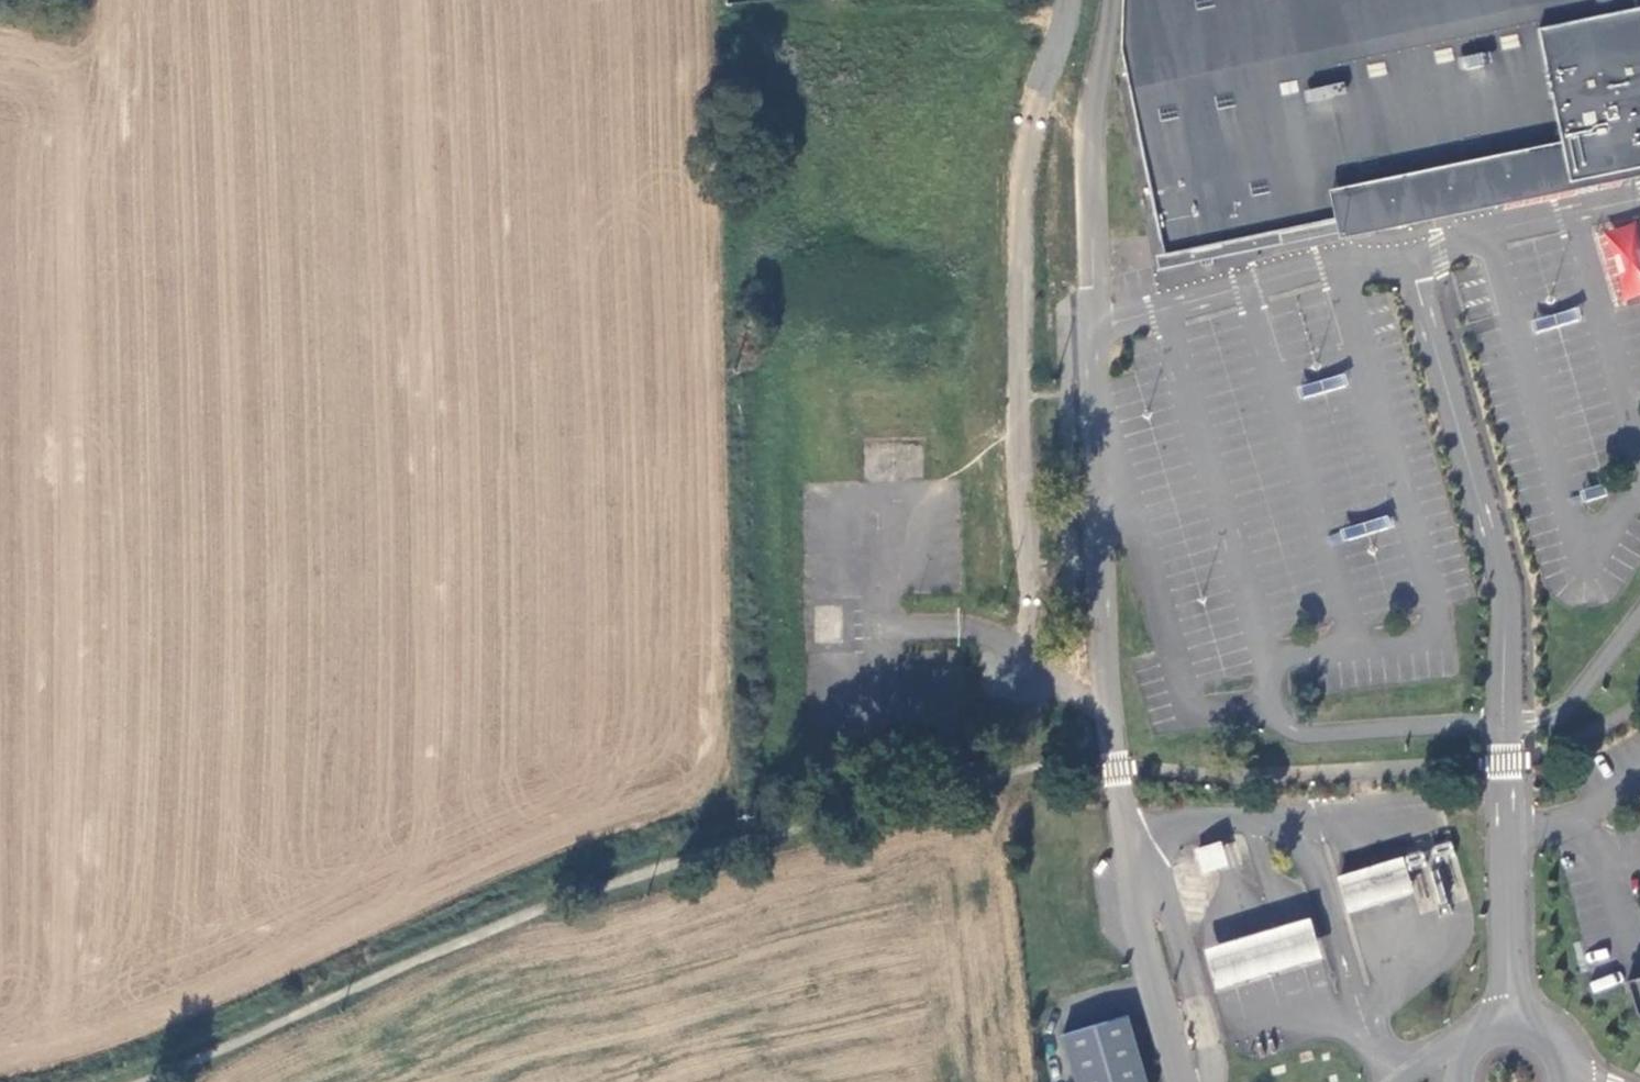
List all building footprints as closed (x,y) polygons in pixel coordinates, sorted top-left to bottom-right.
[(1635,0),(1122,0),(1121,52),(1164,260),(1347,222),(1348,227),(1359,229),(1370,230),(1381,231),(1392,230),(1403,228),(1413,225),(1423,222),(1433,217),(1443,212),(1452,206),(1451,200),(1639,161),(1639,23),(1635,0)] [(1619,304),(1639,297),(1639,226),(1637,218),(1594,233),(1619,304)] [(846,654),(845,620),(822,621),(823,655),(846,654)] [(1210,847),(1197,851),(1204,874),(1218,869),(1210,847)] [(1377,903),(1410,894),(1400,860),(1366,869),(1337,878),(1347,912),(1377,903)] [(1293,968),(1319,960),(1308,922),(1282,930),(1253,938),(1205,952),(1216,990),(1264,976),(1293,968)] [(1627,983),(1638,1016),(1639,1017),(1639,979),(1627,983)] [(1062,1036),(1075,1081),(1146,1081),(1127,1017),(1062,1036)]
